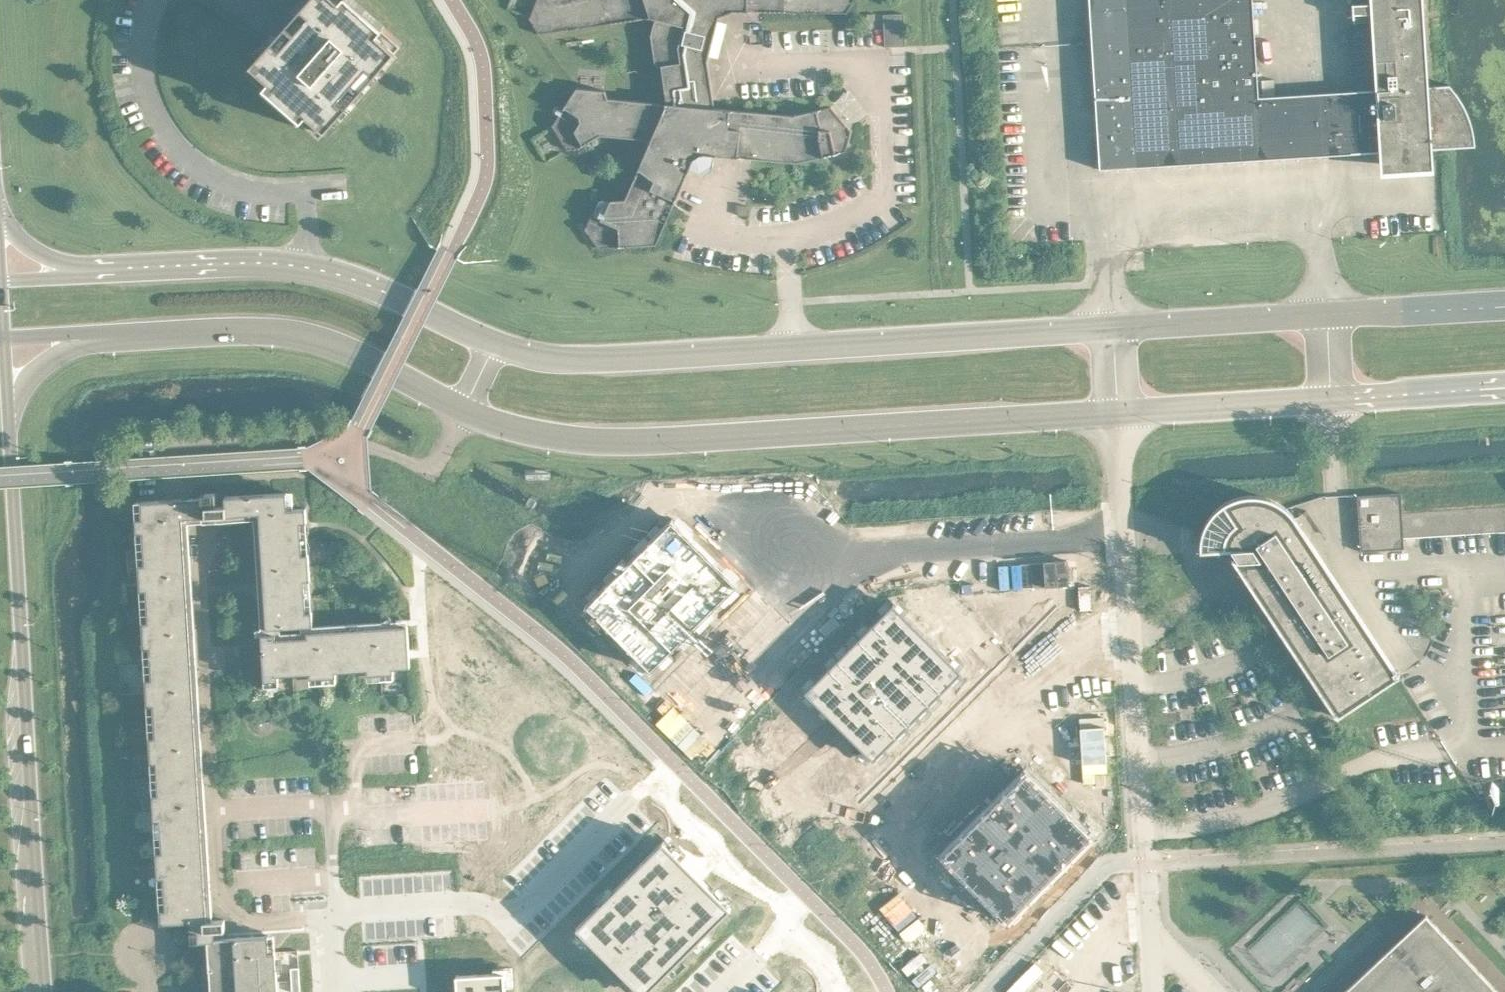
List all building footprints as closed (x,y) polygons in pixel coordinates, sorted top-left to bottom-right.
[(322,133),(404,41),(358,0),(307,0),(288,21),(248,67),(322,133)] [(604,216),(593,212),(586,227),(600,246),(658,243),(690,168),(700,172),(714,164),(715,153),(756,157),(797,161),(847,149),(852,129),(832,105),(794,113),(716,106),(709,58),(720,15),(733,10),(848,11),(854,0),(537,0),(531,16),(540,32),(651,16),(656,17),(652,33),(656,63),(662,65),(668,102),(609,96),(606,89),(577,86),(554,124),(568,147),(579,147),(601,133),(644,137),(651,140),(626,198),(611,199),(604,216)] [(1126,0),(1090,0),(1095,80),(1100,167),(1136,165),(1126,0)] [(1136,165),(1223,160),(1353,152),(1380,151),(1381,155),(1396,149),(1433,147),(1453,146),(1449,83),(1435,84),(1429,84),(1424,0),(1353,0),(1354,17),(1372,16),(1376,88),(1260,95),(1254,0),(1126,0),(1136,165)] [(905,12),(885,13),(886,23),(887,45),(891,45),(907,44),(905,12)] [(1396,149),(1381,155),(1382,173),(1408,171),(1435,169),(1433,147),(1396,149)] [(227,503),(217,504),(218,514),(260,511),(267,626),(314,623),(309,534),(309,533),(310,531),(310,529),(311,527),(310,525),(310,523),(309,522),(308,520),(307,506),(289,507),(288,490),(226,494),(227,503)] [(162,921),(191,920),(208,918),(184,516),(218,514),(217,504),(216,491),(202,492),(202,496),(142,499),(143,516),(137,517),(160,891),(159,895),(158,898),(158,900),(158,903),(159,904),(161,907),(162,921)] [(1361,550),(1405,547),(1405,536),(1504,530),(1504,504),(1403,511),(1402,491),(1358,494),(1361,550)] [(1246,576),(1337,715),(1400,674),(1296,517),(1284,504),(1268,496),(1247,494),(1228,500),(1214,511),(1204,526),(1201,541),(1201,550),(1232,548),(1250,576),(1246,576)] [(673,516),(587,603),(652,668),(682,639),(739,582),(673,516)] [(1091,584),(1079,585),(1081,609),(1093,608),(1091,584)] [(894,602),(807,690),(839,722),(874,757),(962,670),(894,602)] [(262,632),(265,679),(280,678),(279,673),(311,671),(311,676),(337,674),(337,670),(368,668),(368,672),(395,671),(394,666),(411,665),(410,652),(414,652),(413,631),(409,632),(409,623),(262,632)] [(1027,765),(939,853),(978,892),(1007,921),(1094,833),(1027,765)] [(578,925),(645,991),(731,906),(664,839),(578,925)] [(1342,991),(1500,991),(1427,913),(1342,991)] [(191,920),(192,938),(192,940),(208,939),(212,991),(279,991),(276,950),(270,950),(269,933),(226,936),(226,925),(225,917),(208,918),(191,920)] [(293,990),(301,990),(300,966),(291,967),(293,990)] [(505,985),(514,984),(513,966),(494,967),(494,971),(457,974),(458,991),(506,991),(505,985)]
